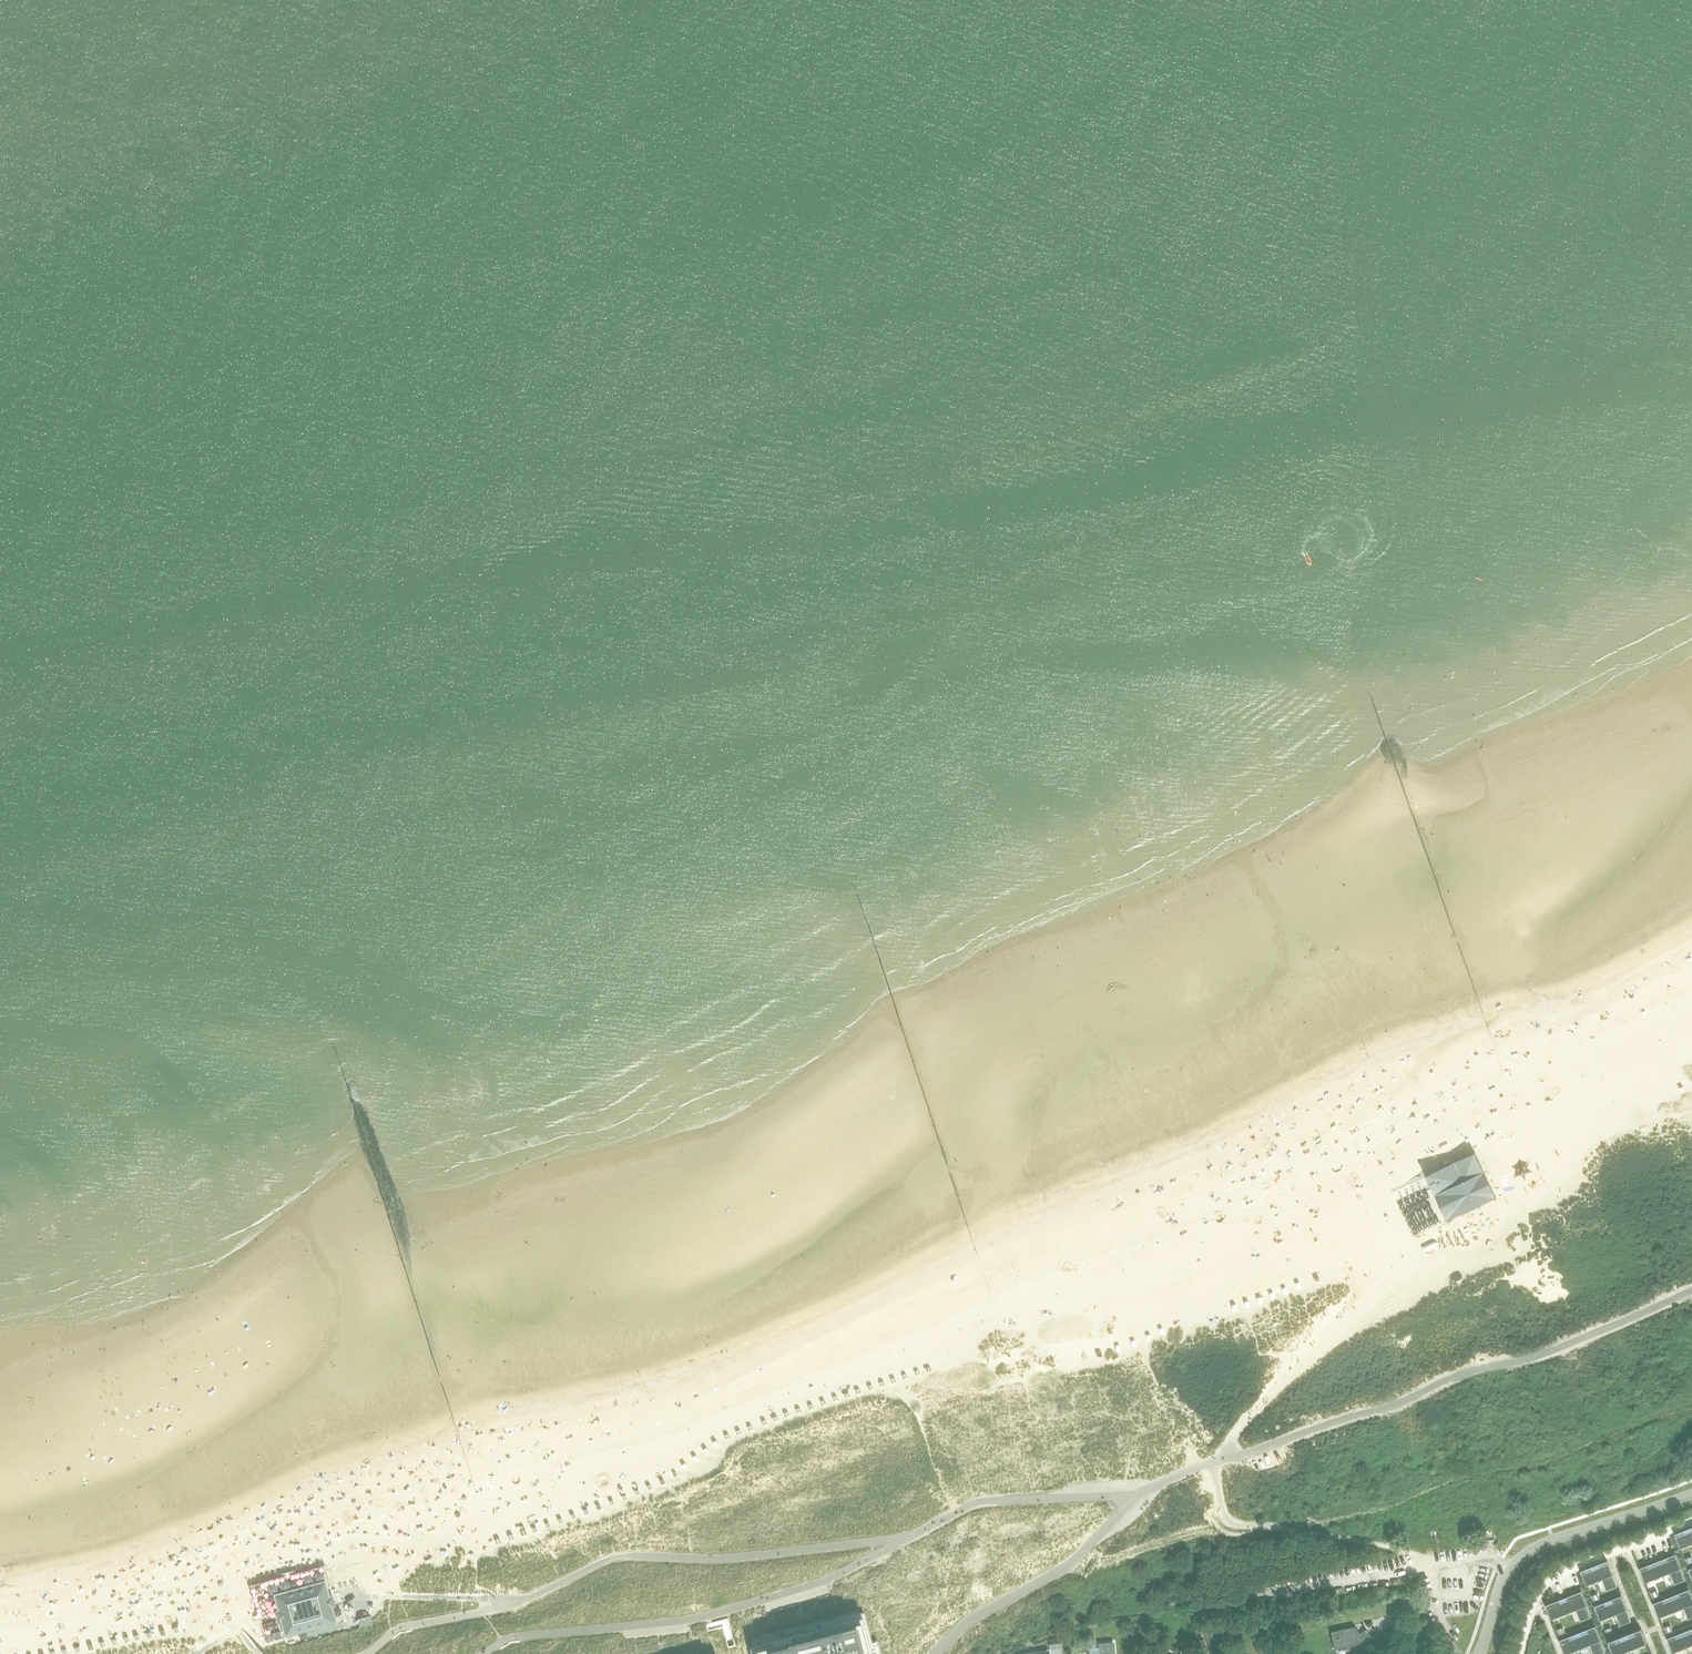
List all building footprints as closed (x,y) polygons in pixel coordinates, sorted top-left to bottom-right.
[(1474,1151),(1425,1175),(1431,1188),(1436,1186),(1444,1203),(1439,1205),(1446,1220),(1496,1197),(1474,1151)] [(1508,1204),(1481,1214),(1487,1233),(1515,1223),(1508,1204)] [(1467,1218),(1435,1235),(1449,1260),(1481,1243),(1467,1218)] [(1447,1260),(1435,1267),(1439,1274),(1452,1267),(1447,1260)] [(1674,1533),(1679,1548),(1680,1547),(1679,1545),(1691,1540),(1691,1526),(1674,1533)] [(1674,1554),(1638,1568),(1644,1582),(1645,1582),(1644,1580),(1668,1570),(1673,1584),(1684,1579),(1674,1554)] [(1607,1560),(1580,1570),(1586,1585),(1586,1584),(1585,1582),(1600,1576),(1606,1590),(1617,1586),(1607,1560)] [(325,1579),(273,1593),(277,1608),(274,1609),(277,1621),(280,1620),(284,1636),(337,1622),(333,1606),(336,1605),(332,1594),(330,1594),(325,1579)] [(1652,1603),(1658,1618),(1659,1617),(1658,1615),(1682,1605),(1687,1619),(1691,1617),(1691,1599),(1688,1589),(1652,1603)] [(1581,1590),(1545,1604),(1550,1619),(1551,1619),(1550,1616),(1574,1607),(1580,1620),(1591,1616),(1581,1590)] [(1597,1592),(1590,1595),(1593,1600),(1599,1598),(1597,1592)] [(1621,1595),(1594,1605),(1599,1620),(1600,1619),(1599,1617),(1614,1611),(1620,1625),(1631,1621),(1621,1595)] [(696,1653),(858,1653),(847,1615),(696,1653)] [(369,1617),(357,1620),(359,1628),(371,1625),(369,1617)] [(1558,1639),(1564,1653),(1565,1653),(1564,1651),(1588,1642),(1593,1653),(1597,1653),(1605,1651),(1594,1625),(1558,1639)] [(1360,1651),(1365,1646),(1373,1639),(1366,1630),(1364,1628),(1363,1629),(1364,1629),(1360,1633),(1354,1626),(1330,1631),(1334,1649),(1355,1644),(1360,1651)] [(1562,1626),(1556,1629),(1558,1634),(1564,1632),(1562,1626)] [(1607,1641),(1613,1653),(1614,1653),(1613,1652),(1645,1640),(1646,1642),(1641,1627),(1607,1641)] [(1666,1638),(1672,1653),(1672,1652),(1671,1650),(1691,1642),(1691,1628),(1666,1638)] [(1059,1637),(1049,1638),(1050,1646),(1060,1645),(1059,1637)] [(1072,1637),(1063,1640),(1066,1648),(1074,1645),(1072,1637)] [(1100,1652),(1100,1653),(1110,1653),(1114,1653),(1114,1641),(1099,1642),(1100,1652)]
